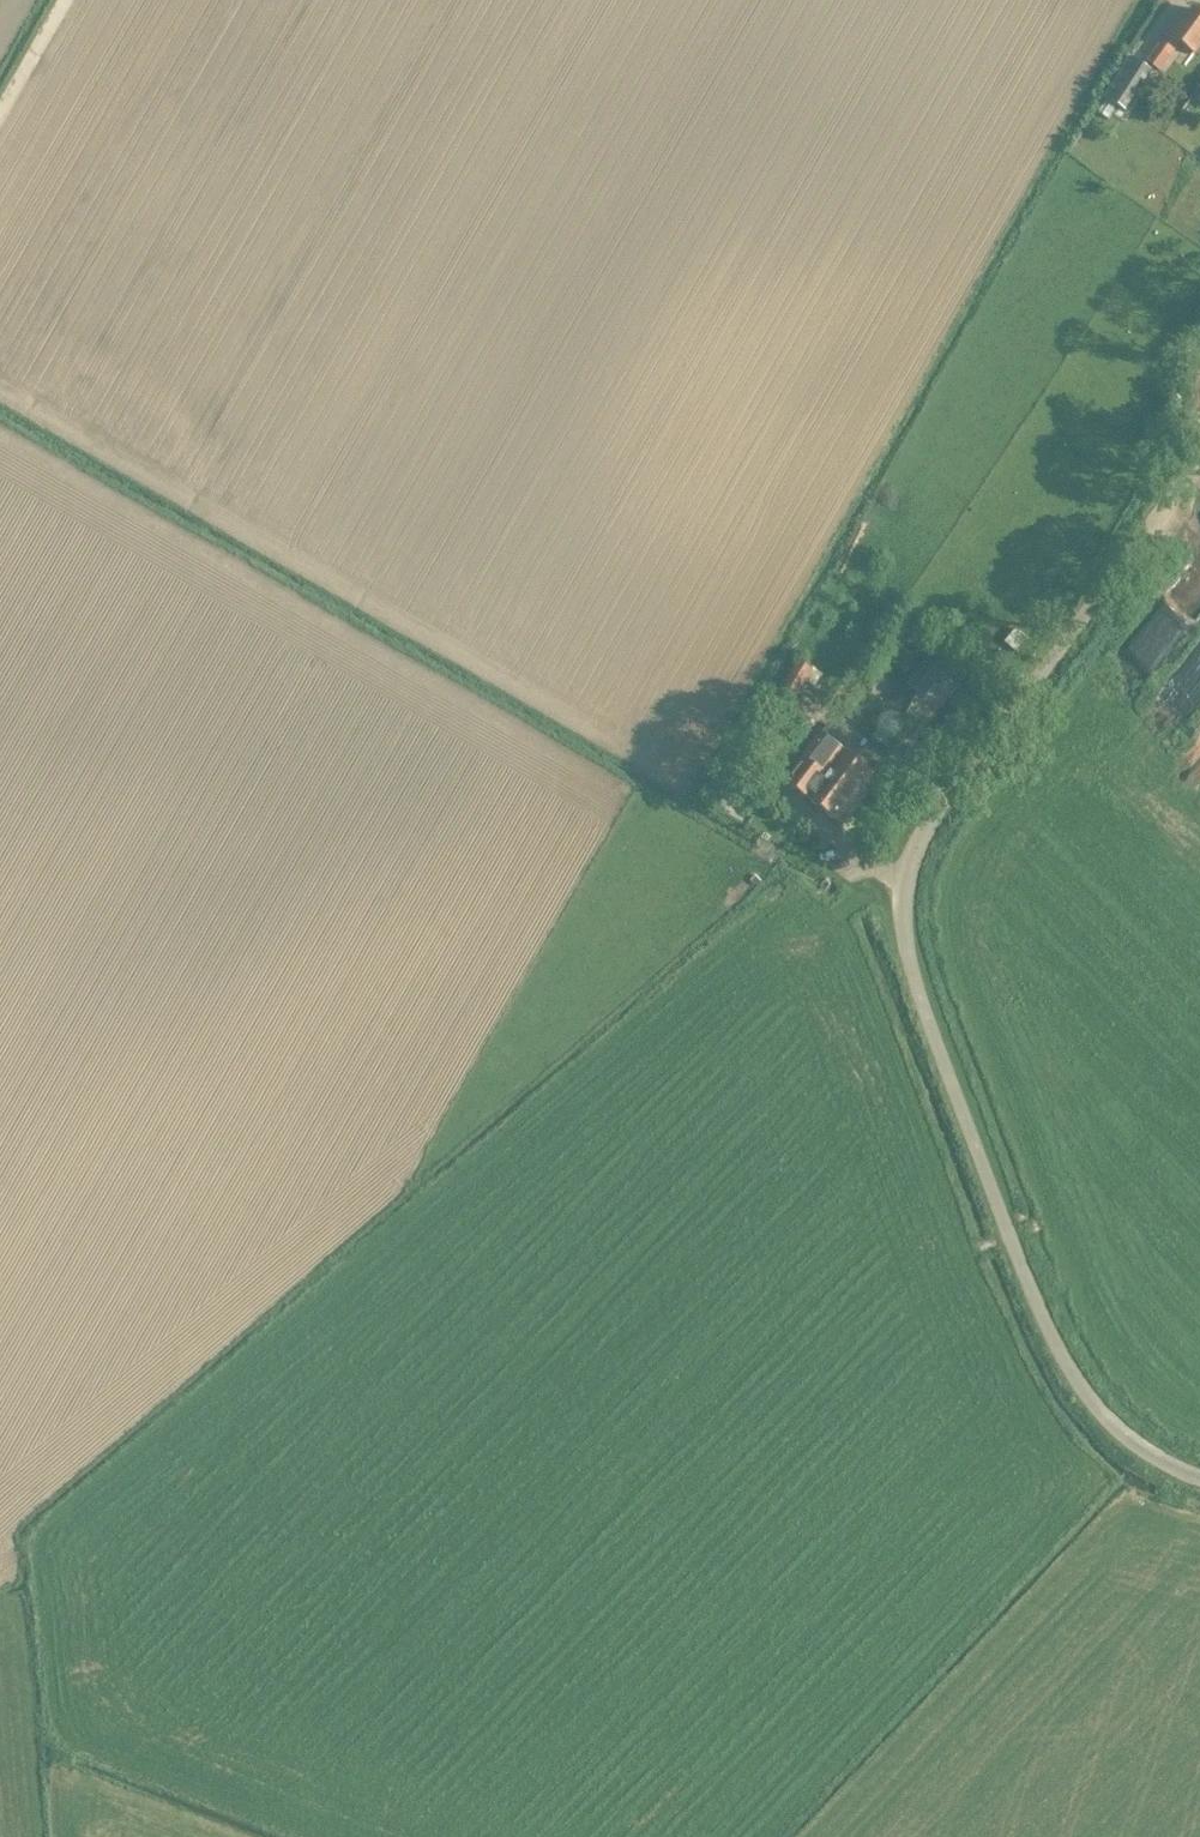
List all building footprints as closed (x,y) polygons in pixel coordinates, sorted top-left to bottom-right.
[(1165,30),(1145,57),(1157,66),(1176,39),(1191,50),(1199,37),(1199,10),(1192,4),(1185,14),(1180,10),(1165,30)] [(1103,92),(1123,106),(1151,67),(1132,53),(1103,92)] [(1136,671),(1199,599),(1199,579),(1188,568),(1113,652),(1136,671)] [(955,657),(936,642),(906,681),(925,695),(955,657)] [(804,648),(797,677),(816,681),(823,653),(804,648)] [(799,721),(784,741),(854,794),(872,770),(832,739),(825,747),(814,738),(817,734),(799,721)] [(854,794),(784,741),(769,761),(786,775),(784,778),(835,818),(854,794)] [(776,845),(785,830),(771,822),(762,837),(776,845)]
